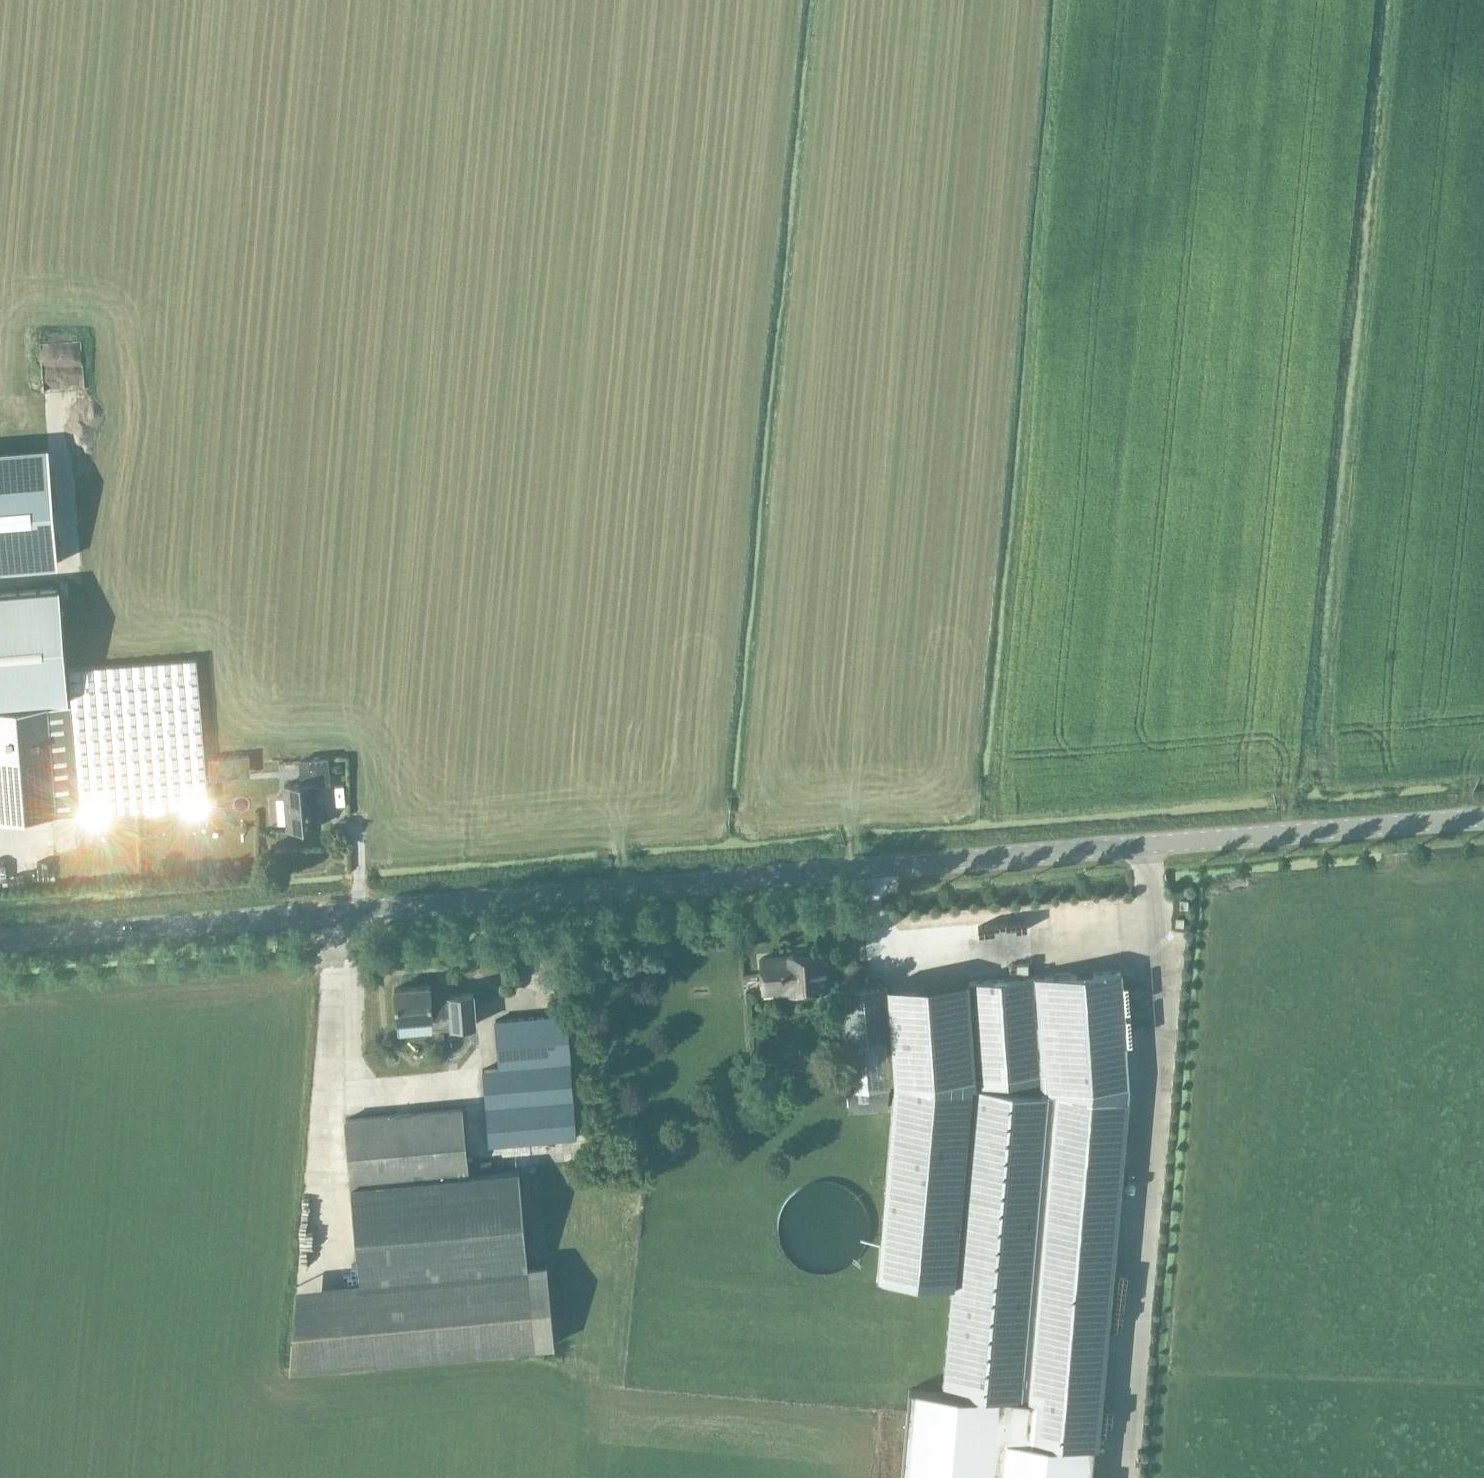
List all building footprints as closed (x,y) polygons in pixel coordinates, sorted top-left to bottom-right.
[(58,563),(49,451),(0,455),(0,568),(58,563)] [(58,588),(0,593),(0,705),(52,701),(52,707),(69,706),(68,699),(58,588)] [(81,813),(81,814),(209,804),(197,659),(69,670),(72,705),(81,813)] [(72,705),(69,706),(52,707),(0,711),(0,819),(81,813),(72,705)] [(286,785),(290,827),(322,825),(318,782),(331,781),(329,757),(300,760),(302,784),(286,785)] [(1177,901),(1177,909),(1185,909),(1185,901),(1177,901)] [(790,958),(761,960),(762,977),(763,990),(784,989),(793,988),(793,990),(829,987),(826,952),(812,953),(810,952),(808,951),(806,950),(804,950),(802,950),(800,951),(798,952),(796,953),(795,954),(790,955),(790,958)] [(1123,971),(970,981),(977,1086),(1042,1081),(1042,1082),(1043,1093),(1131,1087),(1123,971)] [(431,986),(396,988),(399,1035),(434,1031),(434,1027),(452,1026),(452,1025),(476,1024),(474,992),(449,994),(432,996),(431,986)] [(889,987),(842,990),(845,1041),(888,1038),(893,1038),(889,987)] [(482,1069),(488,1145),(576,1138),(566,1014),(494,1020),(498,1068),(482,1069)] [(847,1089),(889,1086),(891,1086),(888,1038),(845,1041),(844,1041),(847,1089)] [(1096,1446),(1099,1446),(1102,1405),(1131,1087),(1043,1093),(971,1089),(953,1284),(944,1392),(909,1389),(908,1410),(902,1477),(1093,1477),(1096,1446)] [(296,1287),(290,1368),(556,1344),(548,1263),(528,1265),(520,1171),(490,1174),(489,1163),(466,1165),(461,1109),(347,1119),(361,1280),(296,1286),(296,1287)]
